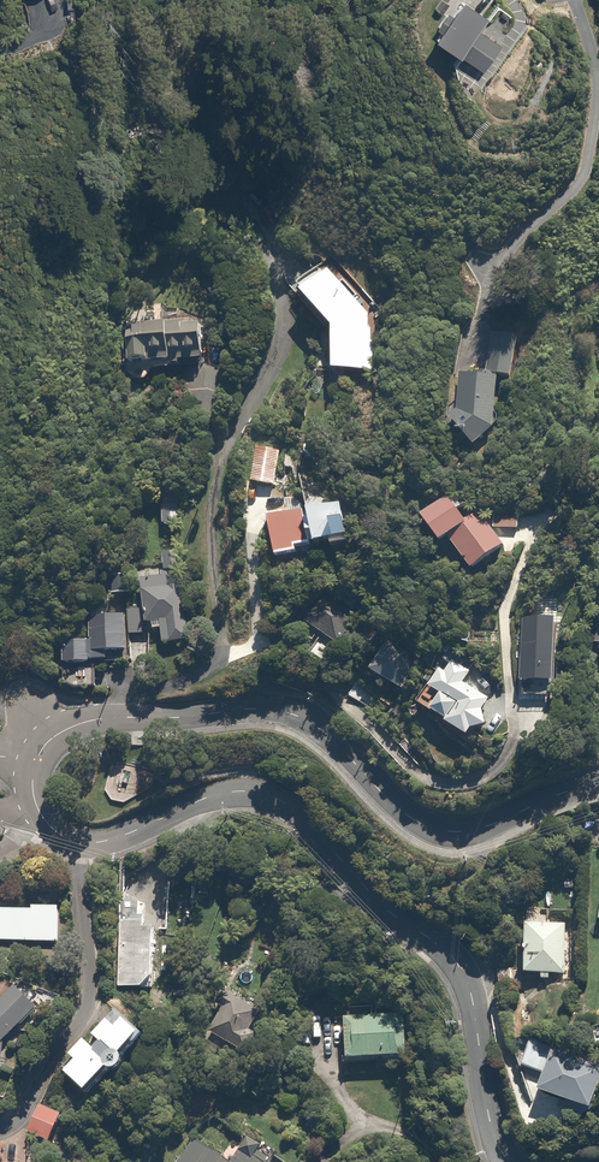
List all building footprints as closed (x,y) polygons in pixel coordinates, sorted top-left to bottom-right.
[(486,19),(463,2),(452,17),(448,14),(437,29),(441,32),(435,42),(460,60),(462,57),(481,70),(498,47),(477,32),(486,19)] [(323,278),(314,268),(293,287),(334,331),(335,373),(372,372),(370,316),(329,272),(323,278)] [(153,328),(127,327),(127,365),(202,366),(203,328),(183,327),(183,311),(153,311),(153,328)] [(518,345),(492,340),(486,374),(512,379),(518,345)] [(499,379),(459,377),(457,412),(448,420),(474,450),(496,431),(499,379)] [(279,451),(257,449),(254,483),(276,485),(279,451)] [(180,494),(163,494),(162,525),(179,525),(180,494)] [(465,507),(456,494),(422,517),(441,545),(449,540),(471,571),(502,550),(479,515),(466,523),(459,512),(465,507)] [(276,515),(266,517),(275,558),(297,553),(296,547),(310,544),(303,508),(291,510),(290,502),(274,506),(276,515)] [(494,512),(493,529),(515,531),(516,513),(494,512)] [(180,560),(164,560),(164,572),(180,572),(180,560)] [(177,578),(142,580),(146,625),(153,625),(153,632),(162,631),(164,646),(182,645),(177,578)] [(324,594),(305,624),(339,647),(359,617),(324,594)] [(140,610),(127,611),(128,636),(141,636),(140,610)] [(63,643),(64,684),(71,690),(89,689),(88,663),(107,662),(107,653),(125,652),(124,615),(87,616),(88,642),(63,643)] [(559,623),(525,621),(523,646),(519,646),(518,655),(522,656),(520,685),(555,688),(559,623)] [(387,649),(372,673),(402,690),(416,666),(387,649)] [(471,673),(452,662),(446,673),(440,670),(430,689),(442,696),(439,702),(426,694),(419,707),(470,737),(476,727),(485,732),(505,697),(487,687),(485,691),(467,680),(471,673)] [(136,900),(121,899),(117,985),(155,987),(158,929),(146,928),(147,916),(136,915),(136,900)] [(0,903),(0,940),(62,944),(64,907),(0,903)] [(568,925),(527,925),(526,976),(542,976),(541,981),(550,981),(550,975),(567,975),(568,925)] [(4,1044),(36,1010),(15,988),(0,1002),(0,1067),(3,1067),(4,1044)] [(244,997),(238,1004),(228,995),(218,1007),(224,1012),(210,1029),(242,1056),(257,1039),(247,1031),(263,1013),(259,1009),(244,997)] [(405,1017),(347,1020),(349,1064),(407,1061),(405,1017)] [(95,1052),(85,1042),(69,1059),(77,1066),(66,1077),(89,1100),(111,1077),(112,1078),(113,1079),(114,1079),(115,1080),(116,1080),(117,1080),(118,1080),(119,1080),(120,1080),(121,1080),(122,1080),(123,1079),(124,1079),(125,1078),(126,1077),(127,1076),(127,1075),(128,1075),(128,1074),(128,1073),(129,1072),(129,1071),(129,1070),(129,1069),(129,1068),(128,1067),(128,1066),(128,1065),(127,1064),(126,1063),(125,1062),(146,1040),(129,1023),(119,1034),(109,1024),(95,1039),(101,1045),(95,1052)] [(546,1076),(540,1097),(591,1112),(598,1085),(598,1070),(556,1057),(559,1048),(530,1039),(521,1068),(546,1076)] [(64,1120),(40,1110),(29,1135),(53,1146),(64,1120)] [(258,1153),(262,1148),(247,1138),(231,1161),(270,1161),(258,1153)] [(196,1140),(180,1161),(228,1161),(196,1140)]
